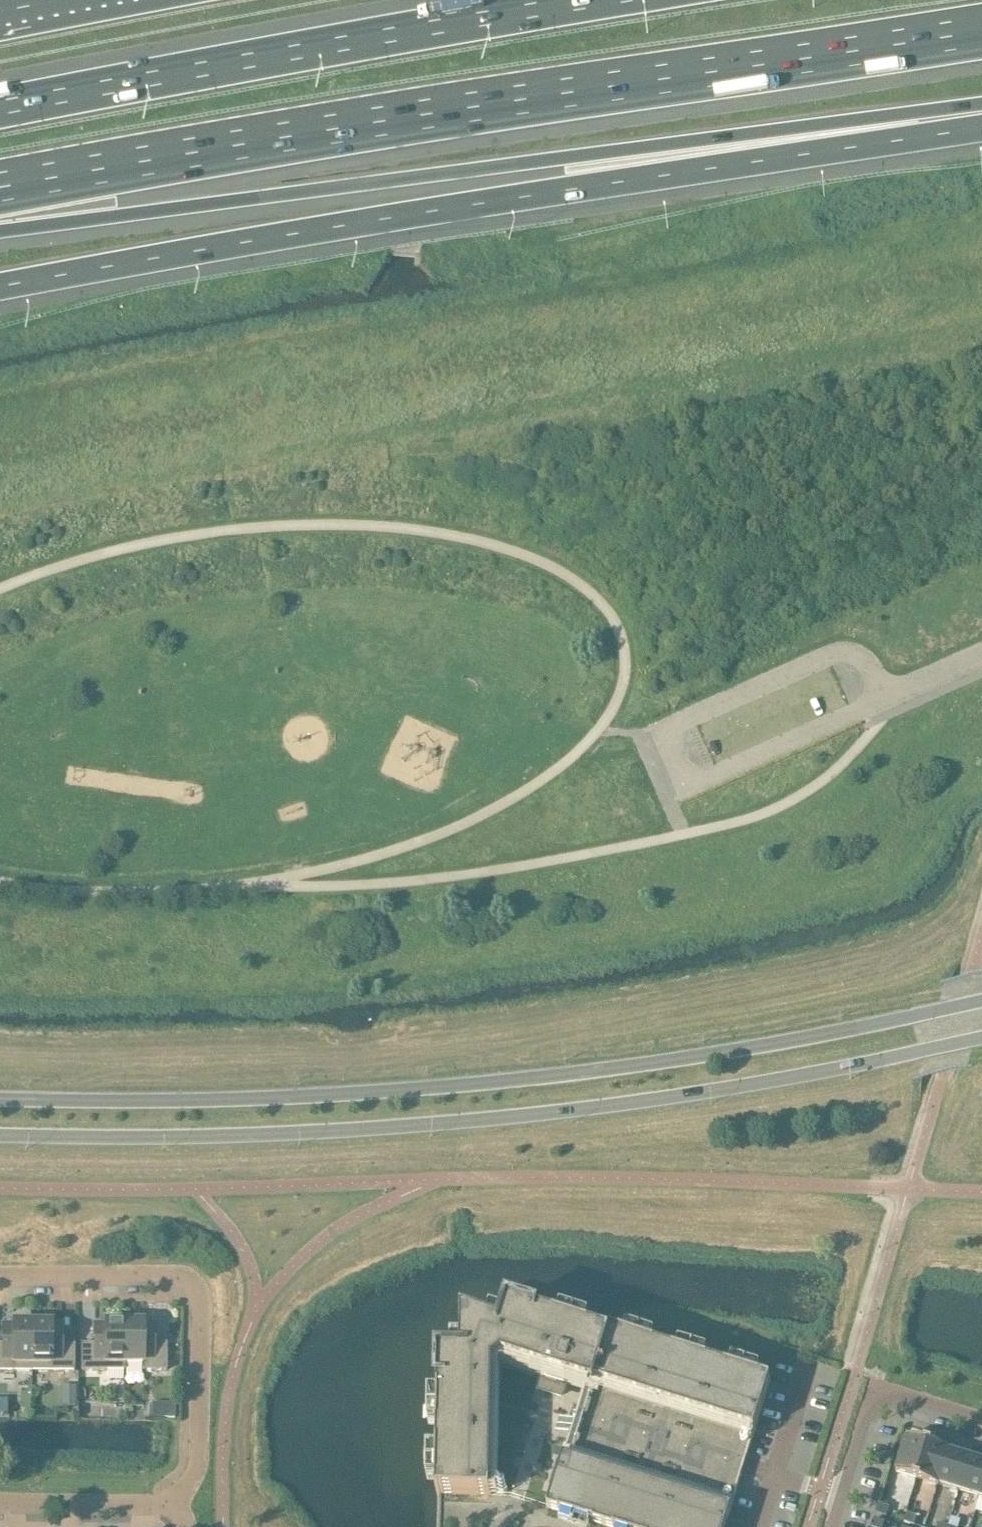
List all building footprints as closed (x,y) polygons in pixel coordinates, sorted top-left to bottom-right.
[(508,1303),(501,1325),(462,1313),(498,1362),(502,1359),(546,1373),(541,1390),(561,1396),(566,1379),(593,1387),(594,1382),(596,1378),(609,1336),(608,1336),(537,1313),(537,1312),(508,1303)] [(490,1495),(493,1365),(498,1362),(462,1313),(461,1353),(438,1353),(438,1384),(439,1384),(436,1494),(490,1495)] [(123,1371),(123,1320),(109,1320),(109,1323),(104,1323),(104,1325),(94,1325),(94,1344),(81,1345),(81,1371),(123,1371)] [(141,1371),(166,1371),(166,1344),(153,1344),(152,1325),(142,1325),(142,1322),(137,1322),(137,1320),(123,1320),(123,1371),(124,1371),(124,1364),(141,1364),(141,1371)] [(31,1321),(17,1321),(17,1323),(12,1323),(12,1325),(2,1325),(2,1345),(0,1345),(0,1371),(31,1372),(31,1321)] [(31,1321),(31,1372),(74,1372),(74,1345),(61,1345),(61,1326),(51,1326),(51,1323),(46,1323),(46,1321),(31,1321)] [(608,1336),(609,1336),(596,1378),(594,1382),(754,1432),(756,1428),(770,1381),(610,1331),(608,1336)] [(594,1382),(593,1387),(590,1398),(582,1396),(563,1457),(561,1462),(557,1461),(549,1486),(553,1488),(551,1494),(547,1507),(547,1508),(608,1526),(725,1526),(730,1509),(732,1503),(744,1464),(754,1432),(756,1428),(596,1378),(594,1382)] [(167,1405),(162,1410),(162,1419),(175,1420),(175,1405),(167,1405)] [(917,1480),(928,1444),(906,1437),(895,1473),(917,1480)] [(938,1486),(949,1450),(928,1444),(917,1480),(938,1486)] [(959,1491),(969,1457),(949,1451),(950,1450),(949,1450),(938,1486),(939,1485),(959,1491)] [(981,1488),(981,1462),(969,1457),(959,1491),(979,1498),(981,1488)] [(886,1516),(889,1508),(878,1504),(876,1513),(886,1516)] [(914,1525),(916,1517),(906,1514),(904,1522),(914,1525)]
